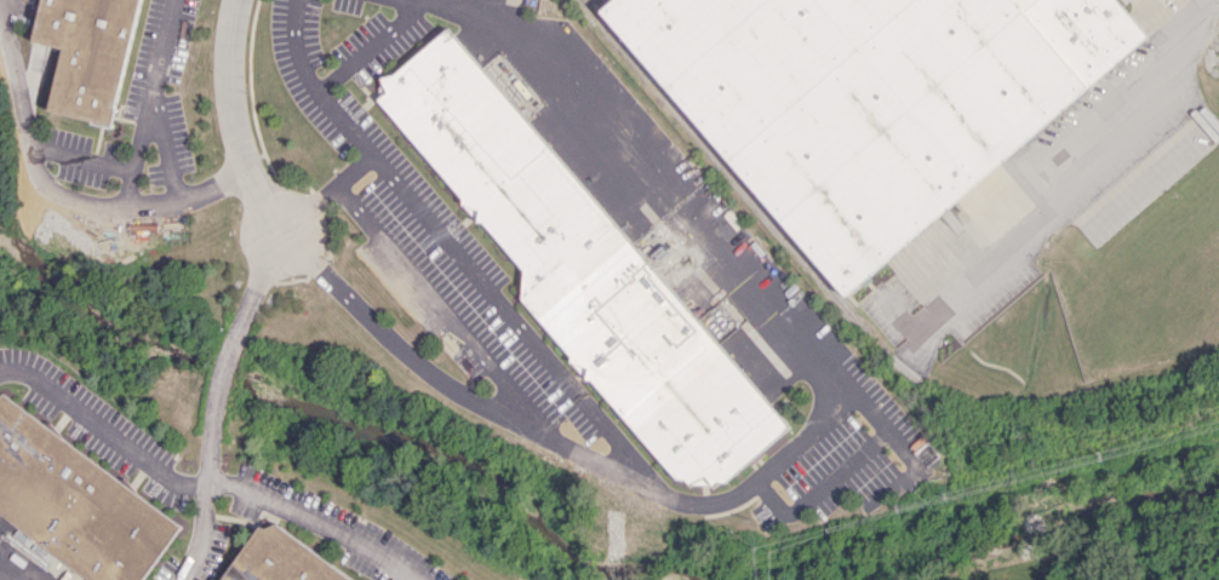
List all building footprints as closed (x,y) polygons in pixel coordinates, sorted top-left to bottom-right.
[(34,45),(64,52),(50,114),(93,125),(93,127),(113,132),(118,110),(116,110),(143,0),(45,0),(34,45)] [(1148,42),(1114,0),(608,0),(602,5),(837,294),(1148,42)] [(526,107),(529,104),(534,111),(542,104),(501,52),(481,68),(450,29),(382,82),(389,91),(378,99),(685,488),(704,474),(715,488),(784,433),(526,107)] [(2,395),(0,398),(0,515),(92,579),(143,579),(183,523),(2,395)] [(279,522),(356,579),(220,579),(261,526),(268,528),(279,522)]
